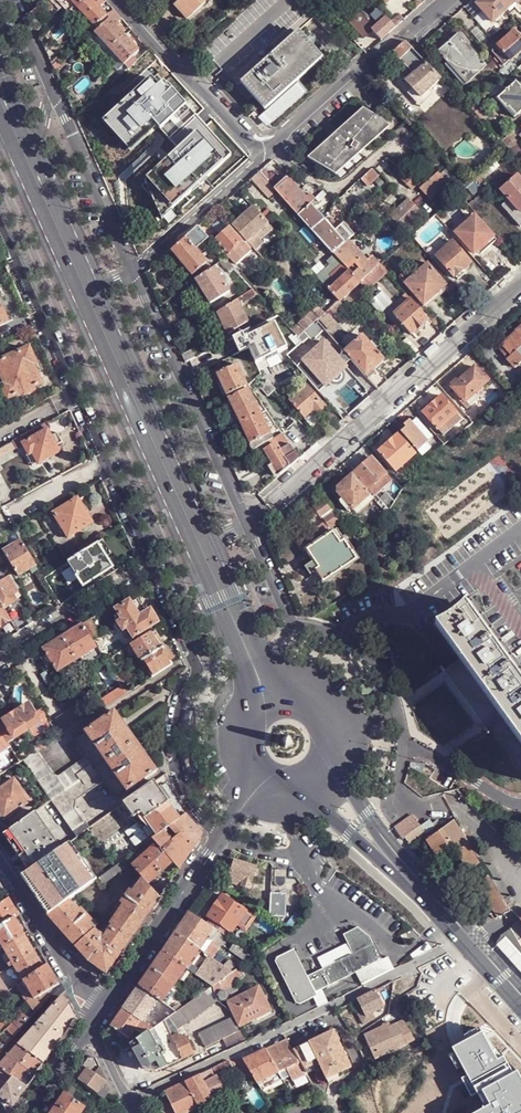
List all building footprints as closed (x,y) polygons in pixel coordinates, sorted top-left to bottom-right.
[(61,0),(51,0),(58,8),(62,5),(61,4),(63,2),(61,0)] [(63,2),(61,4),(62,5),(69,12),(76,6),(71,0),(61,0),(63,2)] [(105,16),(98,7),(106,0),(105,0),(82,0),(76,6),(94,26),(105,16)] [(176,4),(189,19),(208,1),(207,0),(180,0),(176,4)] [(424,1),(423,0),(417,0),(412,4),(416,8),(424,1)] [(515,2),(514,1),(515,0),(479,0),(476,3),(493,22),(515,2)] [(39,9),(36,6),(29,13),(31,17),(39,9)] [(76,6),(70,11),(88,31),(94,26),(76,6)] [(396,27),(377,8),(373,13),(376,16),(381,21),(372,29),(382,40),(396,27)] [(112,9),(105,16),(94,26),(97,29),(93,32),(94,32),(88,38),(103,54),(109,49),(124,36),(111,22),(118,16),(112,9)] [(369,16),(363,9),(350,23),(364,38),(373,30),(372,29),(364,21),(373,20),(369,16)] [(514,31),(497,46),(498,47),(492,52),(491,51),(489,53),(498,62),(500,60),(504,65),(510,60),(510,61),(520,51),(520,39),(514,31)] [(458,33),(438,51),(447,61),(453,68),(457,65),(467,76),(470,80),(487,65),(483,61),(481,59),(465,40),(458,33)] [(139,52),(124,36),(109,49),(124,65),(139,52)] [(292,38),(241,82),(265,109),(269,105),(271,107),(265,112),(272,120),(307,89),(298,80),(315,65),(292,38)] [(481,59),(484,57),(467,38),(465,40),(481,59)] [(394,51),(414,73),(427,63),(415,50),(406,41),(394,51)] [(102,55),(117,72),(124,65),(109,49),(103,54),(102,55)] [(324,55),(316,62),(325,72),(333,65),(324,55)] [(451,71),(453,68),(447,61),(444,63),(451,71)] [(441,78),(427,63),(414,73),(405,80),(412,88),(421,97),(429,89),(441,78)] [(453,68),(451,71),(464,85),(470,80),(467,76),(457,65),(453,68)] [(151,74),(103,117),(130,148),(157,123),(178,147),(144,179),(162,217),(230,152),(195,115),(204,108),(173,73),(164,81),(162,79),(158,82),(151,74)] [(514,117),(520,111),(520,87),(516,81),(497,98),(514,117)] [(433,94),(429,89),(421,97),(412,88),(407,93),(420,106),(433,94)] [(368,110),(364,108),(309,157),(322,165),(336,173),(390,126),(384,120),(376,115),(368,110)] [(272,120),(265,112),(257,119),(264,126),(272,120)] [(520,156),(520,151),(509,139),(515,133),(513,131),(502,140),(510,150),(519,158),(520,156)] [(481,175),(484,180),(493,172),(489,168),(481,175)] [(367,186),(377,176),(371,169),(360,178),(367,186)] [(272,180),(269,182),(275,188),(285,178),(279,172),(272,180)] [(448,184),(438,172),(428,181),(419,188),(430,199),(448,184)] [(412,190),(416,186),(405,175),(401,179),(412,190)] [(469,186),(459,175),(449,183),(459,195),(459,194),(466,188),(469,186)] [(469,186),(466,188),(473,194),(482,186),(479,184),(484,180),(481,175),(469,186)] [(501,190),(508,199),(502,205),(520,226),(520,213),(520,212),(520,211),(520,180),(517,176),(501,190)] [(285,178),(275,188),(324,242),(330,249),(345,265),(347,267),(349,270),(360,281),(379,264),(372,256),(367,260),(348,240),(359,230),(349,219),(342,225),(349,233),(346,236),(347,237),(344,239),(311,203),(314,200),(310,195),(307,198),(287,177),(285,178)] [(391,216),(403,229),(421,212),(409,199),(391,216)] [(268,222),(254,206),(233,224),(246,238),(249,241),(258,233),(259,231),(268,222)] [(455,233),(474,254),(493,236),(474,215),(455,233)] [(387,220),(398,233),(403,229),(391,216),(387,220)] [(204,221),(198,227),(207,238),(214,231),(204,221)] [(268,222),(259,231),(265,238),(274,228),(268,222)] [(230,227),(243,240),(246,238),(233,224),(230,227)] [(198,227),(185,237),(196,250),(209,239),(207,238),(198,227)] [(230,227),(216,240),(237,263),(251,250),(243,240),(230,227)] [(263,239),(258,233),(249,241),(254,247),(263,239)] [(497,240),(493,236),(474,254),(477,258),(497,240)] [(172,250),(192,275),(206,263),(196,250),(185,237),(172,250)] [(437,256),(455,277),(456,276),(458,279),(466,273),(463,270),(472,262),(453,242),(437,256)] [(236,268),(226,258),(220,261),(231,272),(236,268)] [(404,282),(423,304),(440,290),(436,285),(443,279),(428,262),(416,272),(404,282)] [(192,275),(196,279),(211,269),(206,263),(192,275)] [(367,289),(387,271),(380,263),(379,264),(360,281),(367,289)] [(347,267),(345,265),(328,281),(324,283),(329,289),(349,270),(347,267)] [(410,266),(399,276),(404,282),(416,272),(410,266)] [(211,269),(196,279),(212,303),(231,291),(215,267),(211,269)] [(340,300),(360,281),(353,274),(349,270),(329,289),(334,294),(340,300)] [(440,290),(446,290),(449,287),(443,279),(436,285),(440,290)] [(218,311),(229,334),(247,322),(249,321),(239,303),(243,301),(243,302),(257,292),(253,288),(218,311)] [(446,290),(440,290),(423,304),(426,307),(446,290)] [(394,314),(412,334),(417,329),(419,330),(424,326),(425,327),(431,322),(405,293),(403,295),(408,302),(394,314)] [(340,300),(334,294),(313,312),(314,312),(319,319),(340,300)] [(1,308),(7,322),(11,320),(0,295),(0,309),(1,308)] [(293,331),(299,337),(318,320),(319,319),(314,312),(293,331)] [(326,314),(317,323),(327,333),(336,324),(326,314)] [(229,334),(231,339),(234,338),(250,329),(251,328),(247,322),(229,334)] [(288,346),(275,322),(252,334),(250,329),(234,338),(240,351),(249,347),(256,362),(288,346)] [(515,331),(516,332),(501,345),(503,347),(511,356),(507,359),(515,368),(520,363),(520,326),(515,331)] [(363,335),(345,351),(369,379),(376,373),(373,369),(384,359),(363,335)] [(234,354),(240,351),(234,338),(231,339),(228,341),(234,354)] [(503,347),(500,350),(507,359),(511,356),(503,347)] [(182,354),(186,362),(198,356),(194,348),(182,354)] [(0,362),(0,372),(4,380),(6,385),(3,387),(8,399),(24,392),(24,393),(27,394),(32,392),(33,389),(33,388),(41,384),(33,365),(36,364),(29,349),(0,362)] [(217,373),(227,395),(247,385),(236,364),(217,373)] [(488,381),(475,366),(452,387),(465,401),(488,381)] [(249,384),(251,386),(263,376),(260,373),(249,384)] [(290,400),(304,417),(311,411),(314,409),(318,413),(326,406),(307,385),(290,400)] [(434,402),(440,397),(431,387),(425,392),(434,402)] [(228,397),(240,422),(261,413),(248,388),(228,397)] [(444,435),(462,419),(441,396),(440,397),(434,402),(424,412),(444,435)] [(313,427),(320,421),(316,415),(311,411),(304,417),(313,427)] [(240,422),(254,450),(273,438),(261,413),(240,422)] [(418,451),(434,437),(416,418),(411,422),(409,420),(404,425),(405,428),(401,432),(418,451)] [(283,432),(274,419),(271,422),(273,425),(270,426),(275,437),(283,432)] [(18,449),(25,445),(23,443),(48,428),(46,424),(14,442),(18,449)] [(48,428),(23,443),(25,445),(29,454),(27,455),(27,456),(33,453),(39,462),(39,463),(61,451),(57,445),(52,435),(48,428)] [(57,445),(64,441),(58,431),(52,435),(57,445)] [(285,436),(283,432),(275,437),(277,440),(285,436)] [(396,471),(416,454),(398,434),(378,451),(396,471)] [(300,458),(287,440),(278,445),(276,444),(265,451),(273,464),(269,467),(274,476),(276,477),(279,476),(300,458)] [(33,466),(39,462),(33,453),(27,456),(33,466)] [(369,489),(386,474),(371,458),(355,472),(369,489)] [(374,499),(352,474),(338,487),(337,493),(342,499),(339,502),(341,505),(348,513),(351,509),(353,511),(354,510),(358,514),(374,499)] [(68,537),(93,522),(87,512),(79,500),(78,498),(54,512),(68,537)] [(87,512),(89,511),(82,498),(79,500),(87,512)] [(314,506),(322,518),(323,517),(332,529),(343,521),(326,498),(314,506)] [(334,531),(307,549),(314,561),(319,567),(316,570),(322,579),(324,582),(358,559),(345,539),(341,542),(334,531)] [(107,557),(113,554),(104,539),(98,543),(107,557)] [(31,568),(37,565),(22,540),(4,551),(19,575),(31,568)] [(84,586),(113,567),(107,557),(98,543),(69,561),(84,586)] [(305,567),(310,573),(316,570),(319,567),(314,561),(305,567)] [(34,573),(40,569),(37,565),(31,568),(34,573)] [(16,600),(15,598),(12,594),(18,590),(17,589),(16,590),(8,576),(0,581),(0,601),(3,607),(16,600)] [(15,598),(21,595),(18,590),(12,594),(15,598)] [(519,662),(472,596),(435,623),(483,688),(520,741),(520,664),(519,662)] [(140,617),(147,613),(138,599),(132,603),(140,617)] [(11,619),(3,607),(0,601),(0,626),(11,619)] [(159,622),(151,610),(147,613),(140,617),(132,603),(130,601),(116,609),(123,620),(119,623),(124,630),(128,628),(134,638),(135,637),(151,627),(159,622)] [(93,641),(101,636),(91,619),(83,625),(93,641)] [(159,637),(170,631),(167,624),(154,631),(158,638),(159,637)] [(83,625),(63,637),(77,661),(97,648),(93,641),(83,625)] [(151,634),(154,631),(151,627),(135,637),(137,642),(151,634)] [(160,649),(165,646),(159,637),(158,638),(154,631),(151,634),(160,649)] [(145,659),(160,649),(151,634),(137,642),(132,645),(142,661),(145,659)] [(63,637),(44,649),(48,655),(54,665),(59,673),(77,661),(63,637)] [(155,676),(173,664),(171,660),(172,660),(172,658),(171,656),(173,654),(169,647),(167,649),(165,646),(160,649),(145,659),(155,676)] [(97,648),(77,661),(82,668),(102,655),(97,648)] [(128,660),(133,657),(127,648),(123,651),(128,660)] [(48,668),(54,665),(48,655),(42,659),(48,668)] [(63,680),(82,668),(77,661),(59,673),(63,680)] [(374,688),(366,681),(360,689),(368,696),(374,688)] [(107,707),(126,694),(121,686),(102,699),(107,707)] [(86,720),(76,704),(48,721),(55,733),(58,737),(86,720)] [(29,730),(40,723),(41,720),(39,718),(41,717),(39,712),(37,714),(33,713),(28,705),(17,712),(29,730)] [(107,762),(137,741),(116,711),(115,710),(86,731),(86,732),(107,762)] [(6,718),(8,721),(0,725),(0,728),(4,734),(9,742),(29,730),(17,712),(6,718)] [(40,749),(58,737),(55,733),(37,745),(40,749)] [(1,748),(1,745),(5,751),(12,747),(9,742),(4,734),(0,736),(0,748),(1,748)] [(291,734),(282,738),(286,748),(295,744),(291,734)] [(137,741),(107,762),(128,791),(128,792),(158,771),(157,770),(137,741)] [(37,751),(40,749),(37,745),(36,742),(24,750),(28,757),(37,751)] [(12,747),(5,751),(14,766),(21,762),(18,757),(12,747)] [(24,760),(28,757),(24,750),(18,757),(21,762),(24,760)] [(30,768),(43,759),(37,751),(28,757),(24,760),(30,768)] [(195,768),(192,752),(185,753),(189,769),(195,768)] [(86,758),(79,763),(88,775),(95,770),(86,758)] [(35,775),(48,766),(43,759),(30,768),(35,775)] [(79,763),(73,767),(81,780),(82,780),(88,775),(79,763)] [(40,782),(52,773),(48,766),(35,775),(40,782)] [(73,767),(65,772),(74,785),(75,784),(81,780),(73,767)] [(97,788),(104,783),(95,770),(88,775),(97,788)] [(69,789),(74,785),(65,772),(58,777),(67,790),(69,789)] [(52,800),(67,790),(58,777),(52,773),(40,782),(52,800)] [(91,792),(97,788),(88,775),(82,780),(91,792)] [(31,801),(22,789),(15,779),(0,790),(0,813),(5,819),(31,801)] [(84,797),(91,792),(82,780),(81,780),(75,784),(84,797)] [(124,804),(134,818),(139,815),(140,816),(143,814),(158,835),(180,819),(186,814),(177,801),(176,802),(169,785),(162,790),(156,782),(124,804)] [(78,801),(84,797),(75,784),(74,785),(69,789),(78,801)] [(52,800),(64,817),(77,808),(78,801),(69,789),(67,790),(52,800)] [(77,808),(64,817),(69,823),(82,814),(77,808)] [(33,868),(63,847),(57,840),(55,841),(40,820),(42,818),(37,811),(15,827),(8,832),(33,868)] [(412,813),(394,826),(411,848),(436,827),(431,818),(421,824),(412,813)] [(82,814),(69,823),(74,830),(86,821),(82,814)] [(139,815),(134,818),(138,824),(126,832),(129,836),(133,834),(135,836),(131,839),(136,846),(148,838),(150,841),(153,838),(158,835),(143,814),(140,816),(139,815)] [(180,868),(201,838),(202,836),(202,833),(200,830),(193,823),(186,814),(180,819),(158,835),(153,838),(157,843),(174,862),(180,868)] [(55,841),(57,840),(42,818),(40,820),(55,841)] [(437,857),(452,846),(468,872),(479,864),(453,820),(426,840),(437,857)] [(30,870),(33,868),(8,832),(5,833),(30,870)] [(30,870),(23,875),(24,878),(47,917),(49,915),(69,900),(98,879),(71,841),(63,847),(33,868),(30,870)] [(157,843),(145,854),(161,873),(174,862),(157,843)] [(145,854),(132,865),(143,878),(149,884),(161,873),(145,854)] [(103,884),(131,864),(126,858),(117,865),(99,878),(103,884)] [(250,889),(257,868),(243,863),(242,867),(234,864),(228,882),(250,889)] [(286,870),(272,870),(272,880),(272,882),(276,881),(277,876),(286,876),(286,870)] [(488,876),(476,883),(498,918),(509,912),(488,876)] [(157,901),(160,897),(150,886),(149,884),(143,878),(133,893),(130,891),(122,902),(125,905),(112,923),(114,924),(104,939),(101,936),(95,929),(89,923),(92,921),(82,910),(80,912),(69,900),(49,915),(77,945),(90,960),(107,972),(132,937),(157,901)] [(270,916),(285,917),(287,893),(275,892),(272,892),(270,916)] [(211,918),(207,924),(214,929),(223,935),(228,938),(231,932),(245,911),(230,900),(231,897),(228,894),(226,897),(223,895),(209,916),(211,918)] [(19,913),(10,896),(0,902),(0,925),(15,915),(19,913)] [(190,912),(176,932),(199,949),(205,941),(207,937),(214,929),(207,924),(190,912)] [(15,915),(0,925),(0,940),(2,943),(3,945),(25,932),(15,915)] [(510,928),(511,929),(518,941),(520,946),(520,921),(520,920),(518,922),(510,928)] [(382,956),(372,934),(359,924),(343,932),(352,951),(308,972),(316,988),(322,985),(355,968),(382,956)] [(214,929),(207,937),(212,940),(222,946),(228,938),(223,935),(214,929)] [(518,941),(511,929),(494,941),(501,950),(518,941)] [(35,949),(25,932),(3,945),(11,959),(14,963),(35,949)] [(176,932),(163,951),(186,967),(199,949),(176,932)] [(410,940),(406,933),(401,936),(405,943),(410,940)] [(211,957),(217,949),(209,944),(205,941),(199,949),(211,957)] [(501,950),(519,970),(520,968),(520,946),(518,941),(501,950)] [(247,962),(255,956),(235,943),(230,950),(247,962)] [(308,972),(295,945),(276,954),(276,960),(296,1001),(301,1002),(314,996),(318,994),(316,988),(308,972)] [(44,966),(35,949),(14,963),(23,980),(24,979),(44,966)] [(199,949),(186,967),(212,986),(213,985),(218,982),(232,972),(211,957),(199,949)] [(163,951),(151,968),(174,984),(186,967),(163,951)] [(400,956),(388,954),(382,956),(355,968),(361,978),(364,983),(395,968),(400,956)] [(24,979),(35,997),(48,990),(60,983),(48,963),(44,966),(24,979)] [(151,968),(139,985),(158,998),(162,1001),(174,984),(151,968)] [(23,980),(17,984),(36,1011),(40,1007),(35,997),(24,979),(23,980)] [(139,985),(123,1007),(142,1021),(153,1006),(158,998),(139,985)] [(168,1017),(177,1029),(218,1000),(213,985),(212,986),(203,993),(195,998),(185,1006),(176,1012),(168,1017)] [(327,994),(322,985),(316,988),(318,994),(314,996),(316,1000),(319,1005),(330,1000),(327,994)] [(259,986),(233,1000),(237,1008),(231,1011),(234,1016),(239,1026),(250,1020),(249,1015),(264,1008),(259,997),(263,995),(259,986)] [(376,989),(358,999),(364,1012),(366,1016),(361,1018),(364,1024),(376,1018),(373,1012),(385,1006),(376,989)] [(51,995),(48,990),(35,997),(40,1007),(51,995)] [(195,998),(203,993),(199,990),(189,990),(187,993),(195,998)] [(219,993),(218,996),(220,999),(223,1001),(226,1000),(227,999),(229,996),(227,992),(225,991),(221,991),(219,993)] [(264,1008),(271,1010),(263,995),(259,997),(264,1008)] [(49,1008),(70,1023),(75,1015),(67,998),(65,996),(62,996),(60,997),(49,1008)] [(169,1006),(162,1001),(158,998),(153,1006),(163,1013),(169,1006)] [(231,1011),(237,1008),(233,1000),(227,1002),(231,1011)] [(10,1008),(6,1002),(1,1005),(4,1012),(10,1008)] [(176,1012),(185,1006),(181,1003),(172,1003),(169,1006),(176,1012)] [(123,1007),(111,1026),(129,1038),(135,1030),(142,1036),(150,1031),(153,1028),(142,1021),(123,1007)] [(33,1026),(56,1043),(70,1023),(49,1008),(33,1026)] [(271,1010),(264,1008),(249,1015),(250,1020),(271,1010)] [(21,1028),(30,1017),(23,1011),(16,1018),(14,1021),(21,1028)] [(198,1033),(205,1047),(222,1039),(240,1029),(239,1026),(234,1016),(198,1033)] [(177,1038),(180,1037),(177,1029),(168,1017),(164,1020),(172,1037),(176,1035),(177,1038)] [(418,1039),(408,1019),(398,1024),(397,1021),(365,1035),(376,1058),(418,1039)] [(13,1020),(9,1024),(14,1029),(13,1030),(12,1032),(15,1034),(21,1028),(14,1021),(13,1020)] [(150,1031),(162,1053),(164,1052),(166,1055),(164,1056),(168,1065),(183,1058),(172,1037),(164,1020),(153,1028),(150,1031)] [(56,1043),(33,1026),(19,1042),(43,1060),(44,1061),(56,1043)] [(344,1036),(340,1027),(335,1029),(339,1038),(342,1036),(344,1036)] [(228,1050),(247,1042),(240,1029),(222,1039),(228,1050)] [(335,1029),(293,1049),(305,1070),(314,1065),(315,1067),(321,1064),(329,1078),(343,1071),(356,1065),(342,1036),(339,1038),(335,1029)] [(133,1042),(142,1036),(135,1030),(129,1038),(133,1042)] [(452,1047),(483,1106),(470,1112),(520,1112),(520,1075),(518,1070),(513,1072),(504,1055),(498,1058),(483,1030),(452,1047)] [(131,1044),(142,1067),(155,1071),(168,1065),(164,1056),(166,1055),(164,1052),(162,1053),(150,1031),(142,1036),(133,1042),(131,1044)] [(183,1058),(193,1053),(185,1035),(180,1037),(177,1038),(176,1035),(172,1037),(183,1058)] [(287,1038),(266,1049),(268,1053),(279,1071),(286,1066),(294,1080),(307,1073),(305,1070),(293,1049),(287,1039),(287,1038)] [(34,1073),(43,1060),(19,1042),(9,1053),(27,1067),(34,1073)] [(258,1081),(279,1071),(268,1053),(266,1049),(245,1059),(258,1081)] [(0,1063),(0,1066),(13,1076),(19,1080),(20,1078),(27,1067),(9,1053),(0,1063)] [(88,1058),(83,1065),(87,1068),(88,1066),(95,1071),(100,1066),(96,1057),(88,1058)] [(238,1063),(249,1086),(258,1081),(245,1059),(238,1063)] [(176,1112),(186,1112),(198,1107),(199,1104),(226,1090),(218,1076),(234,1069),(230,1060),(213,1067),(200,1074),(165,1090),(176,1112)] [(75,1076),(79,1078),(87,1068),(83,1065),(75,1076)] [(314,1065),(305,1070),(307,1073),(308,1074),(317,1070),(315,1067),(314,1065)] [(13,1076),(0,1066),(0,1091),(13,1076)] [(79,1078),(97,1092),(106,1080),(95,1071),(88,1066),(87,1068),(79,1078)] [(106,1080),(100,1066),(95,1071),(106,1080)] [(21,1082),(27,1086),(32,1079),(35,1073),(34,1073),(27,1067),(20,1078),(22,1079),(21,1082)] [(332,1083),(346,1076),(343,1071),(329,1078),(332,1083)] [(27,1086),(21,1082),(19,1080),(13,1076),(0,1091),(0,1095),(13,1105),(27,1086)] [(111,1089),(106,1080),(97,1092),(105,1097),(111,1089)] [(83,1094),(69,1085),(65,1091),(78,1101),(83,1094)] [(111,1089),(105,1097),(113,1103),(116,1100),(111,1089)] [(50,1112),(80,1112),(85,1106),(78,1101),(65,1091),(50,1112)] [(13,1105),(0,1095),(0,1099),(9,1112),(13,1105)]
